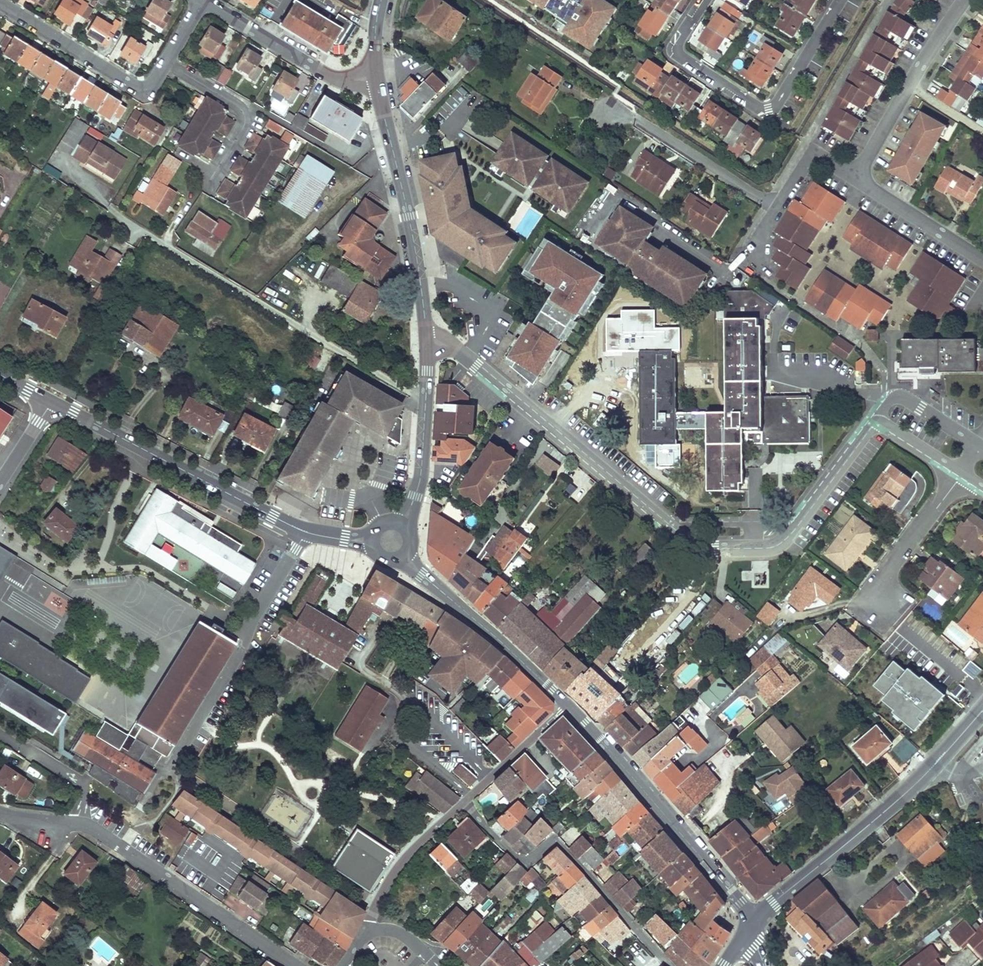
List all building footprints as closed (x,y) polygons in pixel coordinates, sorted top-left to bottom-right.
[(54,13),(62,18),(63,16),(70,20),(74,12),(79,15),(86,4),(86,3),(81,1),(77,6),(68,0),(62,0),(54,13)] [(143,15),(157,24),(163,28),(169,18),(163,14),(169,6),(161,2),(162,0),(153,0),(143,15)] [(419,19),(452,41),(467,18),(440,0),(431,0),(419,19)] [(619,3),(613,0),(530,0),(568,21),(563,30),(593,48),(619,3)] [(641,25),(654,33),(657,35),(679,0),(659,0),(663,2),(659,8),(655,14),(650,12),(641,25)] [(654,5),(659,8),(663,2),(659,0),(657,0),(654,5)] [(778,25),(794,35),(816,0),(796,0),(799,2),(795,8),(787,4),(783,10),(786,12),(778,25)] [(893,4),(905,12),(915,2),(918,4),(921,0),(896,0),(893,4)] [(294,2),(280,25),(325,53),(331,42),(339,29),(330,24),(294,2)] [(715,20),(706,34),(708,36),(704,42),(711,47),(708,52),(718,59),(721,54),(717,51),(726,37),(735,24),(739,27),(743,21),(739,18),(743,13),(726,3),(719,14),(721,15),(717,21),(715,20)] [(87,5),(86,4),(79,15),(81,16),(87,5)] [(893,4),(887,12),(901,20),(905,12),(893,4)] [(87,20),(93,9),(87,5),(81,16),(87,20)] [(655,14),(659,8),(654,5),(650,12),(655,14)] [(887,12),(823,125),(847,139),(858,118),(854,115),(860,106),(864,109),(871,96),(879,82),(872,77),(878,69),(885,72),(893,58),(899,47),(895,44),(899,36),(904,38),(911,26),(901,20),(887,12)] [(339,29),(331,42),(334,44),(337,44),(351,22),(337,13),(330,24),(339,29)] [(97,18),(87,34),(94,38),(95,36),(102,40),(107,33),(112,36),(119,24),(114,21),(110,26),(97,18)] [(735,24),(726,37),(729,39),(733,33),(735,34),(739,27),(735,24)] [(654,33),(641,25),(637,32),(649,40),(654,33)] [(899,36),(895,44),(899,47),(902,49),(914,27),(911,26),(904,38),(899,36)] [(210,27),(200,44),(201,45),(213,53),(212,55),(217,59),(224,47),(219,44),(222,39),(214,35),(217,32),(210,27)] [(966,50),(982,61),(982,62),(982,28),(981,27),(973,41),(975,42),(973,45),(971,43),(966,50)] [(6,48),(2,53),(16,61),(27,45),(13,37),(11,38),(0,31),(0,44),(6,48)] [(140,31),(137,35),(143,39),(146,34),(140,31)] [(112,36),(107,33),(102,40),(101,41),(106,44),(112,36)] [(745,68),(742,73),(760,85),(764,80),(768,74),(770,75),(779,61),(776,59),(780,52),(773,48),(776,43),(765,36),(762,40),(766,44),(750,71),(745,68)] [(130,38),(120,54),(127,58),(129,57),(135,60),(140,53),(145,56),(152,45),(147,41),(143,46),(130,38)] [(27,45),(16,61),(29,70),(40,53),(27,45)] [(201,45),(199,49),(211,57),(212,55),(213,53),(201,45)] [(246,49),(235,66),(249,75),(248,77),(253,80),(260,69),(256,66),(259,60),(252,57),(254,54),(246,49)] [(470,49),(459,60),(471,72),(482,61),(470,49)] [(976,88),(982,78),(982,62),(982,61),(966,50),(952,72),(969,83),(976,88)] [(40,53),(29,70),(43,78),(53,61),(40,53)] [(879,82),(871,96),(874,97),(896,60),(893,58),(885,72),(878,69),(872,77),(879,82)] [(53,61),(43,78),(56,86),(67,69),(53,61)] [(639,76),(636,81),(673,106),(677,101),(690,110),(687,115),(698,122),(701,117),(728,135),(725,140),(735,147),(739,142),(752,150),(762,134),(756,130),(754,133),(747,129),(736,122),(729,117),(731,114),(718,106),(717,108),(710,104),(705,111),(695,104),(699,97),(692,92),(694,90),(680,81),(679,83),(672,79),(661,72),(654,67),(656,65),(649,61),(645,67),(639,76)] [(217,62),(209,76),(216,80),(224,67),(217,62)] [(640,64),(634,73),(639,76),(645,67),(640,64)] [(533,73),(519,95),(525,99),(540,109),(549,95),(552,98),(558,89),(556,87),(563,77),(546,65),(541,73),(546,76),(544,80),(539,77),(533,73)] [(224,67),(216,80),(224,85),(232,72),(224,67)] [(67,69),(56,86),(69,94),(80,77),(67,69)] [(283,71),(272,89),(286,97),(284,99),(290,102),(297,91),(292,88),(295,83),(288,79),(290,76),(283,71)] [(956,81),(951,89),(959,95),(968,100),(976,88),(969,83),(952,72),(949,76),(956,81)] [(405,103),(401,107),(413,119),(446,84),(435,73),(421,87),(405,103)] [(80,77),(69,94),(83,103),(93,86),(80,77)] [(413,79),(402,90),(406,94),(402,98),(405,103),(421,87),(413,79)] [(93,86),(83,103),(96,111),(106,94),(93,86)] [(941,88),(936,96),(952,106),(957,98),(948,93),(941,88)] [(951,89),(948,93),(957,98),(959,95),(951,89)] [(106,94),(96,111),(109,119),(112,114),(118,117),(124,107),(118,104),(119,102),(106,94)] [(199,110),(207,98),(202,95),(194,107),(199,110)] [(525,99),(522,102),(541,115),(552,98),(549,95),(540,109),(525,99)] [(322,96),(309,117),(348,140),(360,118),(322,96)] [(207,98),(199,110),(229,128),(234,122),(224,116),(227,110),(207,98)] [(858,118),(847,139),(849,140),(867,111),(864,109),(860,106),(854,115),(858,118)] [(134,110),(125,124),(134,130),(136,127),(142,130),(138,135),(153,144),(163,129),(134,110)] [(199,110),(193,121),(213,133),(215,130),(226,134),(229,128),(199,110)] [(287,112),(284,118),(288,121),(292,115),(287,112)] [(902,148),(889,170),(913,184),(946,126),(922,112),(907,139),(909,140),(904,149),(902,148)] [(296,113),(290,124),(323,142),(327,135),(306,123),(307,120),(296,113)] [(73,120),(57,145),(71,153),(88,125),(75,118),(74,120),(73,120)] [(279,132),(282,124),(267,120),(265,128),(279,132)] [(193,121),(185,134),(215,152),(219,145),(210,139),(213,133),(193,121)] [(89,127),(87,132),(99,138),(102,134),(89,127)] [(253,134),(249,140),(279,158),(291,135),(283,130),(277,141),(265,135),(262,140),(253,134)] [(588,182),(513,131),(494,160),(501,165),(496,171),(502,175),(504,171),(509,164),(514,168),(512,172),(528,183),(531,179),(536,183),(534,187),(550,198),(553,194),(558,198),(553,205),(551,208),(557,212),(561,206),(568,211),(588,182)] [(185,134),(178,145),(197,156),(198,157),(201,154),(211,159),(215,152),(185,134)] [(86,135),(73,155),(81,159),(93,140),(86,135)] [(93,140),(81,159),(85,162),(86,160),(97,143),(93,140)] [(249,140),(245,147),(254,152),(251,158),(272,170),(279,158),(249,140)] [(97,143),(86,160),(115,177),(126,160),(97,143)] [(640,165),(632,177),(660,195),(674,174),(657,163),(659,160),(645,150),(636,163),(640,165)] [(456,154),(422,161),(425,175),(422,176),(434,233),(487,268),(489,265),(497,271),(516,242),(506,235),(508,232),(482,215),(480,218),(468,210),(465,197),(468,196),(462,166),(458,167),(456,154)] [(331,169),(310,156),(280,202),(301,215),(331,169)] [(238,158),(235,164),(265,182),(272,170),(251,158),(248,162),(238,158)] [(501,165),(494,160),(489,166),(496,171),(501,165)] [(659,160),(657,163),(674,174),(676,171),(659,160)] [(45,164),(42,171),(58,178),(61,171),(45,164)] [(235,164),(231,170),(240,176),(237,181),(258,194),(265,182),(235,164)] [(514,168),(509,164),(504,171),(510,175),(512,172),(514,168)] [(140,201),(162,214),(175,193),(164,186),(173,172),(161,165),(140,201)] [(936,184),(947,191),(948,190),(950,186),(967,195),(965,197),(973,201),(982,183),(982,176),(978,173),(975,179),(948,165),(936,184)] [(611,179),(616,173),(609,168),(605,175),(611,179)] [(794,199),(774,230),(779,234),(773,244),(778,248),(772,258),(782,265),(775,275),(797,289),(811,268),(806,265),(812,254),(808,251),(827,219),(841,198),(813,180),(799,202),(794,199)] [(224,181),(219,188),(251,207),(258,194),(237,181),(234,187),(224,181)] [(950,186),(948,190),(964,199),(965,197),(967,195),(950,186)] [(219,188),(216,195),(225,200),(223,206),(244,218),(251,207),(219,188)] [(690,193),(680,208),(688,213),(684,219),(712,237),(727,212),(713,204),(712,207),(710,210),(697,201),(699,199),(690,193)] [(548,202),(553,205),(558,198),(553,194),(550,198),(548,202)] [(351,213),(337,234),(343,238),(346,248),(341,255),(361,269),(363,267),(374,274),(384,272),(391,262),(389,253),(378,245),(368,239),(374,230),(382,217),(380,208),(364,198),(352,215),(351,213)] [(841,198),(827,219),(832,223),(846,201),(841,198)] [(699,199),(697,201),(710,210),(712,207),(699,199)] [(564,217),(568,211),(561,206),(557,212),(564,217)] [(648,224),(620,207),(612,221),(610,220),(596,242),(634,266),(635,267),(636,269),(637,271),(637,273),(686,304),(706,273),(666,247),(660,251),(643,241),(650,229),(648,224)] [(198,210),(185,229),(198,237),(214,248),(229,225),(219,219),(214,227),(211,225),(210,228),(206,226),(211,218),(198,210)] [(859,210),(846,232),(849,240),(853,243),(885,263),(896,270),(912,244),(859,210)] [(547,232),(525,269),(556,287),(534,323),(531,321),(520,339),(517,337),(504,358),(539,379),(586,303),(590,305),(611,271),(547,232)] [(198,237),(195,242),(211,253),(214,248),(198,237)] [(853,243),(850,248),(882,269),(885,263),(853,243)] [(44,254),(37,250),(32,259),(39,262),(44,254)] [(109,250),(104,260),(113,265),(119,256),(109,250)] [(923,251),(909,272),(919,279),(907,300),(935,319),(941,317),(944,312),(948,306),(965,278),(923,251)] [(88,253),(78,269),(91,277),(102,283),(113,265),(104,260),(103,261),(88,253)] [(330,264),(320,281),(348,296),(359,279),(330,264)] [(78,269),(75,273),(88,281),(91,277),(78,269)] [(821,274),(805,301),(836,320),(840,315),(862,328),(868,318),(879,325),(888,308),(856,289),(830,273),(821,274)] [(364,323),(382,292),(359,279),(348,296),(341,310),(364,323)] [(101,284),(93,296),(101,300),(108,288),(101,284)] [(859,284),(856,289),(888,308),(891,303),(859,284)] [(762,396),(762,376),(762,329),(762,326),(759,326),(759,319),(766,319),(766,315),(770,315),(779,299),(765,290),(764,291),(757,290),(724,290),(724,319),(726,319),(726,412),(677,412),(676,359),(672,359),(672,351),(640,351),(641,444),(677,443),(677,429),(707,429),(708,490),(740,490),(740,482),(744,482),(743,428),(763,428),(763,442),(810,442),(809,396),(762,396)] [(136,291),(130,299),(138,305),(129,320),(121,333),(158,355),(167,339),(152,330),(161,316),(152,310),(156,303),(136,291)] [(31,300),(23,315),(37,324),(36,326),(55,336),(64,318),(31,300)] [(948,306),(944,312),(955,319),(959,313),(948,306)] [(119,314),(105,334),(116,341),(121,333),(129,320),(119,314)] [(161,316),(152,330),(167,339),(176,325),(161,316)] [(868,329),(868,340),(878,340),(878,329),(868,329)] [(854,348),(838,336),(830,348),(846,359),(854,348)] [(903,339),(903,367),(939,367),(939,371),(976,371),(976,338),(903,339)] [(311,341),(298,361),(312,369),(318,359),(316,357),(321,347),(311,341)] [(245,367),(227,358),(222,368),(240,377),(245,367)] [(858,370),(866,370),(866,362),(863,359),(858,363),(858,370)] [(342,370),(281,477),(311,495),(354,419),(399,445),(400,418),(395,416),(401,404),(342,370)] [(249,384),(242,396),(251,401),(258,388),(249,384)] [(438,411),(436,440),(443,440),(442,447),(436,446),(435,459),(458,460),(464,465),(476,447),(465,439),(447,438),(447,432),(473,433),(474,413),(468,412),(453,412),(454,405),(468,405),(469,395),(456,384),(439,384),(438,404),(451,405),(450,412),(438,411)] [(188,399),(178,418),(211,434),(220,416),(188,399)] [(284,401),(277,414),(286,419),(292,406),(284,401)] [(0,410),(0,433),(11,417),(0,410)] [(246,415),(244,417),(272,432),(274,429),(246,415)] [(244,417),(235,433),(243,437),(264,448),(272,432),(244,417)] [(243,437),(241,440),(262,451),(264,448),(243,437)] [(77,450),(58,438),(47,454),(66,466),(77,450)] [(493,443),(462,489),(485,505),(516,458),(493,443)] [(66,466),(73,471),(85,455),(77,450),(66,466)] [(543,453),(535,465),(552,476),(560,464),(543,453)] [(870,490),(865,497),(877,506),(881,500),(890,507),(911,478),(890,463),(885,470),(888,473),(872,492),(870,490)] [(885,470),(870,490),(872,492),(888,473),(885,470)] [(45,474),(37,487),(45,492),(53,479),(45,474)] [(563,492),(571,497),(577,487),(570,482),(563,492)] [(176,501),(156,488),(152,495),(149,500),(145,506),(142,510),(124,541),(143,553),(157,531),(165,536),(243,583),(254,564),(206,534),(211,527),(184,510),(173,504),(176,501)] [(176,501),(173,504),(184,510),(189,502),(179,497),(176,501)] [(436,505),(433,509),(440,513),(443,509),(436,505)] [(60,513),(55,509),(44,522),(49,527),(60,513)] [(476,538),(432,510),(430,546),(430,551),(432,557),(434,561),(437,565),(452,579),(467,554),(476,538)] [(953,537),(972,552),(982,537),(982,520),(973,512),(962,526),(957,532),(953,537)] [(77,527),(60,513),(49,527),(65,541),(77,527)] [(854,516),(826,553),(844,566),(857,549),(860,550),(874,531),(854,516)] [(509,518),(486,550),(495,556),(513,530),(518,524),(509,518)] [(527,539),(513,530),(495,556),(501,560),(501,567),(504,569),(507,564),(527,539)] [(165,536),(157,531),(143,553),(152,558),(165,536)] [(972,552),(976,555),(982,546),(982,537),(972,552)] [(646,543),(631,560),(638,567),(654,550),(646,543)] [(3,569),(7,572),(16,556),(0,546),(0,567),(3,569)] [(857,549),(844,566),(846,568),(860,550),(857,549)] [(523,552),(514,562),(520,567),(529,557),(523,552)] [(467,554),(452,579),(468,595),(487,568),(467,554)] [(931,567),(922,578),(948,597),(956,586),(950,582),(958,571),(942,559),(941,560),(933,554),(926,563),(928,565),(931,567)] [(487,568),(468,595),(475,602),(498,576),(491,571),(494,565),(491,563),(487,568)] [(494,565),(491,571),(498,576),(502,571),(494,565)] [(928,565),(919,576),(922,578),(931,567),(928,565)] [(812,568),(793,592),(809,605),(818,594),(829,602),(840,589),(812,568)] [(396,584),(374,571),(371,576),(360,596),(382,608),(396,584)] [(958,571),(950,582),(956,586),(964,576),(958,571)] [(298,602),(311,609),(330,579),(317,572),(298,602)] [(500,625),(516,640),(518,642),(529,653),(561,620),(567,613),(567,612),(574,606),(587,592),(595,583),(586,575),(564,597),(558,604),(552,611),(545,606),(537,597),(534,594),(540,587),(536,583),(523,599),(500,625)] [(498,576),(475,602),(485,610),(507,585),(509,583),(498,576)] [(236,594),(220,584),(216,590),(232,599),(236,594)] [(409,592),(396,584),(382,608),(380,611),(392,620),(396,614),(409,592)] [(507,585),(485,610),(500,625),(523,599),(507,585)] [(409,592),(396,614),(423,630),(418,639),(418,640),(427,646),(429,643),(437,627),(434,624),(442,613),(409,592)] [(574,606),(567,612),(577,622),(597,602),(587,592),(574,606)] [(960,622),(974,633),(981,624),(982,626),(982,593),(960,622)] [(382,608),(360,596),(343,627),(311,609),(298,602),(288,617),(283,626),(277,635),(335,669),(346,652),(339,648),(349,631),(356,636),(372,610),(378,614),(380,611),(382,608)] [(714,599),(702,613),(711,621),(706,627),(734,649),(756,622),(728,600),(724,606),(714,599)] [(912,608),(904,617),(912,624),(919,614),(912,608)] [(288,617),(281,613),(276,620),(283,626),(288,617)] [(427,675),(451,693),(464,675),(472,680),(476,683),(484,675),(501,656),(497,653),(481,640),(468,630),(462,625),(442,613),(434,624),(437,627),(429,643),(431,645),(430,648),(432,649),(432,650),(441,657),(427,675)] [(75,703),(91,677),(77,669),(78,668),(60,657),(60,656),(38,643),(39,642),(1,619),(0,621),(0,657),(75,703)] [(235,644),(198,620),(136,723),(143,726),(139,732),(154,741),(150,746),(166,756),(235,644)] [(561,620),(529,653),(545,668),(565,646),(566,645),(552,632),(563,621),(561,620)] [(813,622),(786,631),(810,651),(824,634),(813,622)] [(838,623),(836,626),(850,639),(853,636),(838,623)] [(974,633),(982,639),(982,626),(981,624),(974,633)] [(836,626),(820,643),(848,669),(866,648),(853,636),(850,639),(836,626)] [(610,644),(595,661),(597,662),(603,668),(617,650),(610,644)] [(565,646),(545,668),(568,689),(584,671),(585,672),(588,667),(565,646)] [(978,652),(973,648),(968,655),(972,659),(978,652)] [(922,653),(917,659),(921,662),(926,656),(922,653)] [(773,654),(757,668),(764,675),(756,682),(761,687),(775,703),(797,684),(790,676),(778,663),(780,661),(773,654)] [(513,666),(501,656),(484,675),(476,683),(474,684),(479,688),(484,684),(491,692),(497,685),(513,666)] [(917,659),(891,691),(909,705),(920,692),(924,688),(926,690),(943,670),(926,656),(921,662),(917,659)] [(973,678),(981,670),(971,661),(963,669),(973,678)] [(513,666),(497,685),(501,688),(516,669),(513,666)] [(584,671),(568,689),(599,717),(616,699),(621,694),(621,693),(592,667),(586,673),(585,672),(584,671)] [(515,695),(529,682),(516,669),(501,688),(505,692),(503,695),(509,701),(515,695)] [(705,678),(711,684),(718,677),(713,671),(705,678)] [(53,734),(66,713),(0,673),(0,702),(53,734)] [(794,673),(790,676),(797,684),(801,680),(794,673)] [(657,735),(633,755),(643,766),(678,736),(681,738),(693,727),(699,722),(734,690),(721,676),(657,735)] [(550,704),(529,682),(515,695),(523,705),(520,709),(518,706),(510,714),(512,717),(505,725),(511,732),(519,741),(551,710),(550,704)] [(385,700),(366,687),(334,736),(351,748),(358,737),(365,742),(371,732),(375,726),(371,723),(377,715),(376,714),(385,700)] [(761,687),(759,690),(773,705),(775,703),(761,687)] [(626,710),(630,706),(624,700),(625,699),(621,694),(616,699),(626,710)] [(466,702),(462,698),(450,708),(454,713),(466,702)] [(616,699),(599,717),(608,727),(626,710),(616,699)] [(626,710),(608,727),(633,755),(657,735),(633,710),(638,707),(634,703),(630,706),(626,710)] [(736,717),(742,727),(756,719),(750,709),(736,717)] [(759,732),(777,717),(774,713),(756,728),(759,732)] [(377,728),(383,719),(377,715),(371,723),(375,726),(377,728)] [(777,717),(759,732),(767,741),(770,739),(780,750),(781,749),(795,737),(787,729),(777,717)] [(596,752),(563,718),(541,739),(573,773),(596,752)] [(128,734),(104,720),(95,736),(84,729),(71,749),(93,763),(87,772),(98,780),(106,785),(110,779),(117,783),(113,790),(131,803),(139,790),(143,793),(155,773),(136,761),(133,759),(139,749),(143,751),(147,744),(135,737),(127,750),(120,746),(128,734)] [(150,746),(154,741),(139,732),(143,726),(136,723),(135,722),(128,733),(135,737),(147,744),(150,746)] [(699,722),(693,727),(696,730),(702,725),(699,722)] [(795,737),(802,745),(806,741),(792,725),(787,729),(795,737)] [(877,726),(853,746),(868,763),(892,744),(877,726)] [(678,736),(643,766),(656,779),(671,766),(669,765),(671,764),(668,760),(687,742),(692,747),(703,738),(697,732),(696,733),(695,732),(696,730),(693,727),(681,738),(678,736)] [(519,741),(511,732),(504,739),(512,748),(519,741)] [(504,739),(499,735),(486,748),(499,761),(512,748),(504,739)] [(905,736),(892,747),(905,761),(920,748),(905,736)] [(365,742),(358,737),(351,748),(358,752),(365,742)] [(795,737),(781,749),(788,757),(802,745),(795,737)] [(703,738),(692,747),(697,752),(708,743),(703,738)] [(770,739),(767,741),(777,753),(778,754),(781,752),(780,750),(770,739)] [(970,753),(982,764),(982,763),(982,739),(970,753)] [(139,749),(133,759),(136,761),(143,751),(139,749)] [(784,760),(788,757),(781,749),(780,750),(781,752),(778,754),(784,760)] [(604,762),(596,752),(573,773),(566,779),(574,788),(604,762)] [(555,789),(523,755),(508,768),(528,789),(538,800),(543,795),(546,797),(555,789)] [(613,772),(604,762),(574,788),(584,799),(587,796),(613,772)] [(475,776),(461,764),(456,770),(471,782),(475,776)] [(671,766),(656,779),(675,800),(681,794),(676,787),(696,770),(692,765),(682,773),(673,764),(671,766)] [(681,794),(675,800),(688,814),(698,804),(719,783),(703,764),(696,770),(676,787),(681,794)] [(795,764),(764,780),(774,799),(786,793),(792,805),(811,795),(795,764)] [(4,766),(0,771),(0,785),(13,794),(14,792),(23,798),(32,784),(4,766)] [(459,798),(419,767),(414,774),(405,787),(421,798),(423,796),(442,813),(459,798)] [(528,789),(508,768),(492,783),(506,800),(507,799),(512,804),(515,801),(528,789)] [(405,787),(414,774),(409,770),(400,783),(405,787)] [(471,782),(456,770),(452,772),(467,785),(471,782)] [(852,770),(827,789),(841,805),(864,786),(852,770)] [(620,780),(613,772),(587,796),(594,804),(620,780)] [(631,793),(620,780),(594,804),(589,809),(600,821),(631,793)] [(295,821),(301,827),(311,815),(279,789),(261,811),(286,832),(295,821)] [(362,912),(181,790),(170,804),(178,809),(172,817),(178,821),(183,813),(190,817),(205,827),(203,830),(208,833),(210,830),(241,851),(246,854),(261,864),(268,868),(262,877),(267,881),(273,872),(285,879),(279,889),(286,894),(290,887),(292,884),(303,891),(301,895),(307,898),(309,896),(320,903),(318,905),(312,914),(314,915),(349,938),(357,924),(362,912)] [(641,804),(631,793),(600,821),(603,825),(610,819),(614,825),(641,804)] [(526,812),(515,801),(512,804),(496,819),(507,830),(526,812)] [(648,813),(641,804),(614,825),(613,826),(621,836),(648,813)] [(698,804),(688,814),(691,818),(702,808),(698,804)] [(829,809),(823,813),(826,818),(832,813),(829,809)] [(537,818),(528,810),(526,812),(507,830),(501,836),(516,851),(517,851),(522,845),(517,840),(521,836),(537,818)] [(549,819),(542,813),(537,818),(545,825),(549,819)] [(664,831),(648,813),(621,836),(626,841),(633,836),(643,849),(664,831)] [(177,842),(185,829),(164,814),(158,822),(163,826),(159,831),(177,842)] [(744,814),(711,840),(725,856),(758,830),(749,820),(744,814)] [(757,814),(749,820),(758,830),(766,824),(757,814)] [(921,815),(897,836),(913,853),(928,839),(935,846),(947,835),(940,827),(936,830),(921,815)] [(205,827),(190,817),(188,819),(203,830),(205,827)] [(545,825),(537,818),(521,836),(532,846),(544,834),(545,835),(550,830),(549,828),(545,825)] [(483,837),(467,819),(446,838),(462,856),(483,837)] [(553,823),(549,819),(545,825),(549,828),(553,823)] [(562,826),(558,822),(551,829),(555,833),(562,826)] [(758,830),(725,856),(741,878),(766,857),(755,844),(771,831),(767,825),(766,824),(758,830)] [(386,848),(356,828),(348,840),(378,860),(386,848)] [(241,851),(210,830),(208,833),(239,854),(241,851)] [(192,845),(197,834),(189,831),(184,841),(192,845)] [(683,853),(664,831),(643,849),(633,859),(636,861),(643,855),(660,874),(661,874),(683,853)] [(52,835),(46,833),(42,844),(48,846),(52,835)] [(532,846),(521,836),(517,840),(522,845),(517,851),(519,853),(523,855),(526,854),(528,853),(531,851),(534,848),(532,846)] [(591,847),(582,836),(568,849),(577,859),(581,856),(591,847)] [(622,843),(617,837),(609,846),(613,851),(622,843)] [(928,839),(913,853),(925,866),(941,853),(935,846),(928,839)] [(394,854),(386,848),(378,860),(348,840),(333,862),(331,866),(369,891),(394,854)] [(455,858),(441,843),(428,855),(442,870),(455,858)] [(609,863),(626,848),(623,844),(622,843),(613,851),(606,858),(609,863)] [(604,860),(591,847),(581,856),(594,870),(604,860)] [(570,864),(553,848),(542,859),(557,876),(570,864)] [(94,862),(81,851),(63,873),(77,884),(94,862)] [(0,852),(0,877),(5,881),(17,866),(0,852)] [(515,863),(505,853),(494,865),(504,875),(515,863)] [(694,866),(683,853),(661,874),(672,886),(694,866)] [(261,864),(246,854),(244,857),(259,867),(261,864)] [(766,857),(741,878),(759,898),(791,872),(784,862),(775,868),(766,857)] [(485,871),(472,858),(465,866),(477,880),(485,871)] [(525,873),(515,863),(504,875),(488,893),(487,894),(490,897),(495,894),(500,900),(523,875),(525,873)] [(146,879),(124,864),(116,875),(139,890),(146,879)] [(581,877),(570,864),(557,876),(556,877),(567,890),(581,877)] [(699,871),(694,866),(672,886),(670,888),(678,895),(685,890),(702,912),(694,924),(705,932),(714,920),(725,905),(699,871)] [(462,867),(453,875),(460,883),(469,875),(462,867)] [(543,886),(530,869),(525,873),(523,875),(531,885),(537,892),(543,886)] [(628,883),(618,872),(603,885),(623,907),(630,901),(642,890),(632,879),(628,883)] [(230,886),(227,890),(264,915),(272,898),(264,892),(269,885),(252,873),(246,881),(237,875),(235,877),(230,886)] [(9,882),(16,887),(21,881),(14,875),(9,882)] [(487,878),(484,875),(477,883),(468,893),(478,903),(487,894),(488,893),(481,886),(487,878)] [(564,893),(567,890),(556,877),(551,881),(562,894),(564,893)] [(588,885),(581,877),(567,890),(564,893),(570,901),(588,885)] [(818,879),(792,900),(798,906),(833,941),(835,943),(837,945),(858,928),(818,879)] [(476,883),(472,880),(462,890),(466,893),(476,883)] [(891,882),(881,892),(882,893),(889,887),(892,890),(895,887),(891,882)] [(303,891),(292,884),(290,887),(301,895),(303,891)] [(598,896),(588,885),(570,901),(563,907),(555,914),(553,916),(555,919),(573,905),(578,911),(598,896)] [(881,892),(864,908),(880,926),(909,900),(896,886),(895,887),(892,890),(889,887),(882,893),(881,892)] [(562,894),(557,899),(563,907),(570,901),(564,893),(562,894)] [(282,901),(276,896),(273,900),(279,904),(282,901)] [(320,903),(309,896),(307,898),(318,905),(320,903)] [(483,904),(492,907),(494,899),(485,896),(483,904)] [(607,906),(598,896),(578,911),(567,919),(570,923),(581,914),(587,922),(592,918),(607,906)] [(44,927),(55,912),(42,901),(18,931),(37,946),(49,931),(44,927)] [(635,906),(630,901),(623,907),(628,913),(635,906)] [(678,906),(673,901),(658,915),(663,920),(678,906)] [(521,922),(529,930),(542,918),(548,912),(540,903),(521,922)] [(616,915),(607,906),(592,918),(601,929),(604,926),(616,915)] [(798,906),(787,915),(789,918),(788,918),(803,934),(807,931),(813,937),(810,941),(821,952),(827,947),(833,941),(798,906)] [(465,917),(455,908),(432,933),(442,942),(465,917)] [(473,914),(471,911),(465,917),(442,942),(453,951),(479,923),(484,917),(487,915),(479,908),(473,914)] [(497,912),(493,908),(487,915),(484,917),(488,921),(497,912)] [(505,914),(488,932),(463,959),(470,965),(476,965),(499,942),(492,935),(500,927),(501,929),(510,919),(505,914)] [(349,938),(314,915),(308,926),(344,949),(349,938)] [(629,930),(616,915),(604,926),(610,933),(617,941),(629,930)] [(663,920),(658,915),(647,925),(666,947),(670,943),(664,938),(672,929),(663,920)] [(512,939),(505,946),(518,959),(524,954),(529,950),(547,935),(540,926),(544,923),(546,921),(542,918),(529,930),(530,931),(516,943),(512,939)] [(601,929),(592,918),(587,922),(593,928),(596,933),(601,929)] [(730,932),(714,920),(705,932),(723,945),(730,932)] [(544,923),(552,932),(554,930),(546,921),(544,923)] [(302,922),(288,943),(325,965),(331,965),(344,949),(308,926),(302,922)] [(593,928),(587,922),(578,929),(580,932),(584,930),(587,933),(593,928)] [(711,964),(723,945),(705,932),(694,924),(691,922),(679,936),(711,964)] [(949,935),(961,947),(968,941),(980,953),(982,950),(982,926),(981,928),(977,923),(970,929),(964,922),(949,935)] [(488,932),(479,923),(453,951),(463,959),(488,932)] [(544,923),(540,926),(547,935),(552,932),(544,923)] [(572,937),(561,924),(554,930),(552,932),(547,935),(529,950),(524,954),(527,957),(533,963),(535,965),(536,965),(538,965),(572,937)] [(610,933),(604,926),(601,929),(596,933),(593,936),(599,942),(610,933)] [(678,935),(672,929),(664,938),(670,943),(678,935)] [(807,931),(803,934),(810,941),(813,937),(807,931)] [(512,939),(507,933),(500,940),(505,946),(512,939)] [(711,964),(679,936),(671,945),(673,946),(675,947),(675,948),(695,965),(709,965),(711,964)] [(505,946),(500,940),(499,942),(476,965),(524,965),(521,963),(518,959),(505,946)] [(598,943),(592,948),(598,956),(604,952),(598,943)] [(575,960),(586,950),(583,945),(582,945),(570,955),(575,960)] [(938,956),(929,945),(924,950),(932,961),(938,956)] [(677,965),(695,965),(675,948),(675,947),(673,946),(666,955),(677,965)] [(903,965),(937,965),(936,965),(932,961),(924,950),(903,965)] [(199,952),(189,965),(197,965),(205,956),(199,952)] [(40,959),(46,963),(51,957),(45,953),(40,959)] [(0,954),(0,965),(10,965),(12,963),(0,954)] [(524,954),(518,959),(521,963),(527,957),(524,954)]
